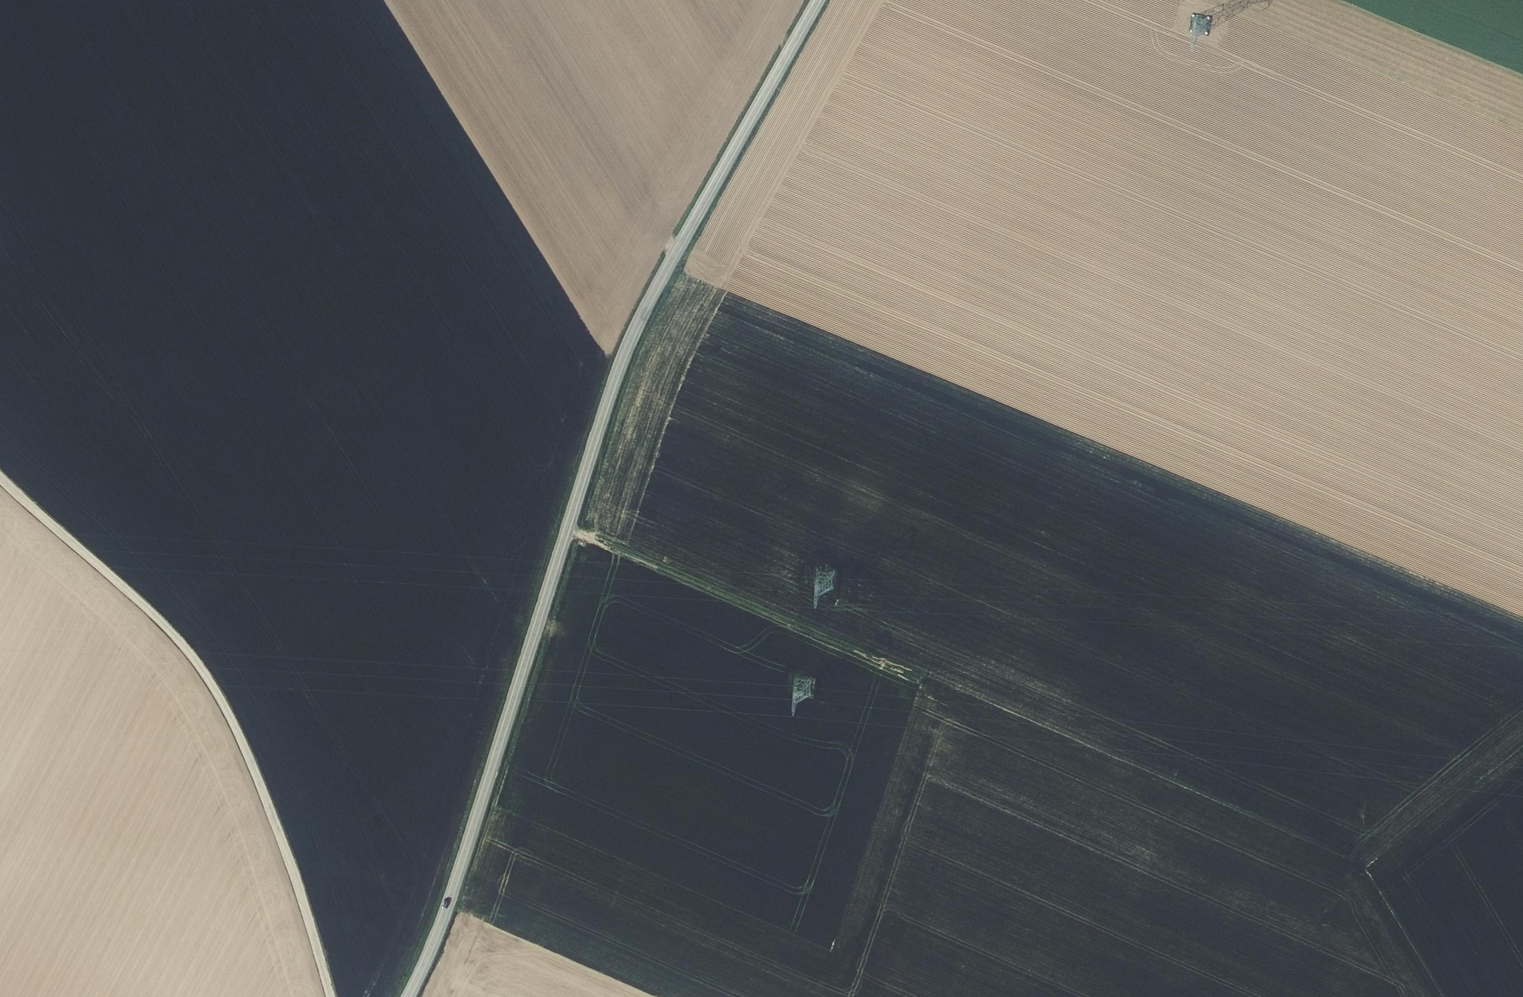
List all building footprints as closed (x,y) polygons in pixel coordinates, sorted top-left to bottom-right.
[(692,253),(685,266),(694,271),(701,258),(692,253)]
